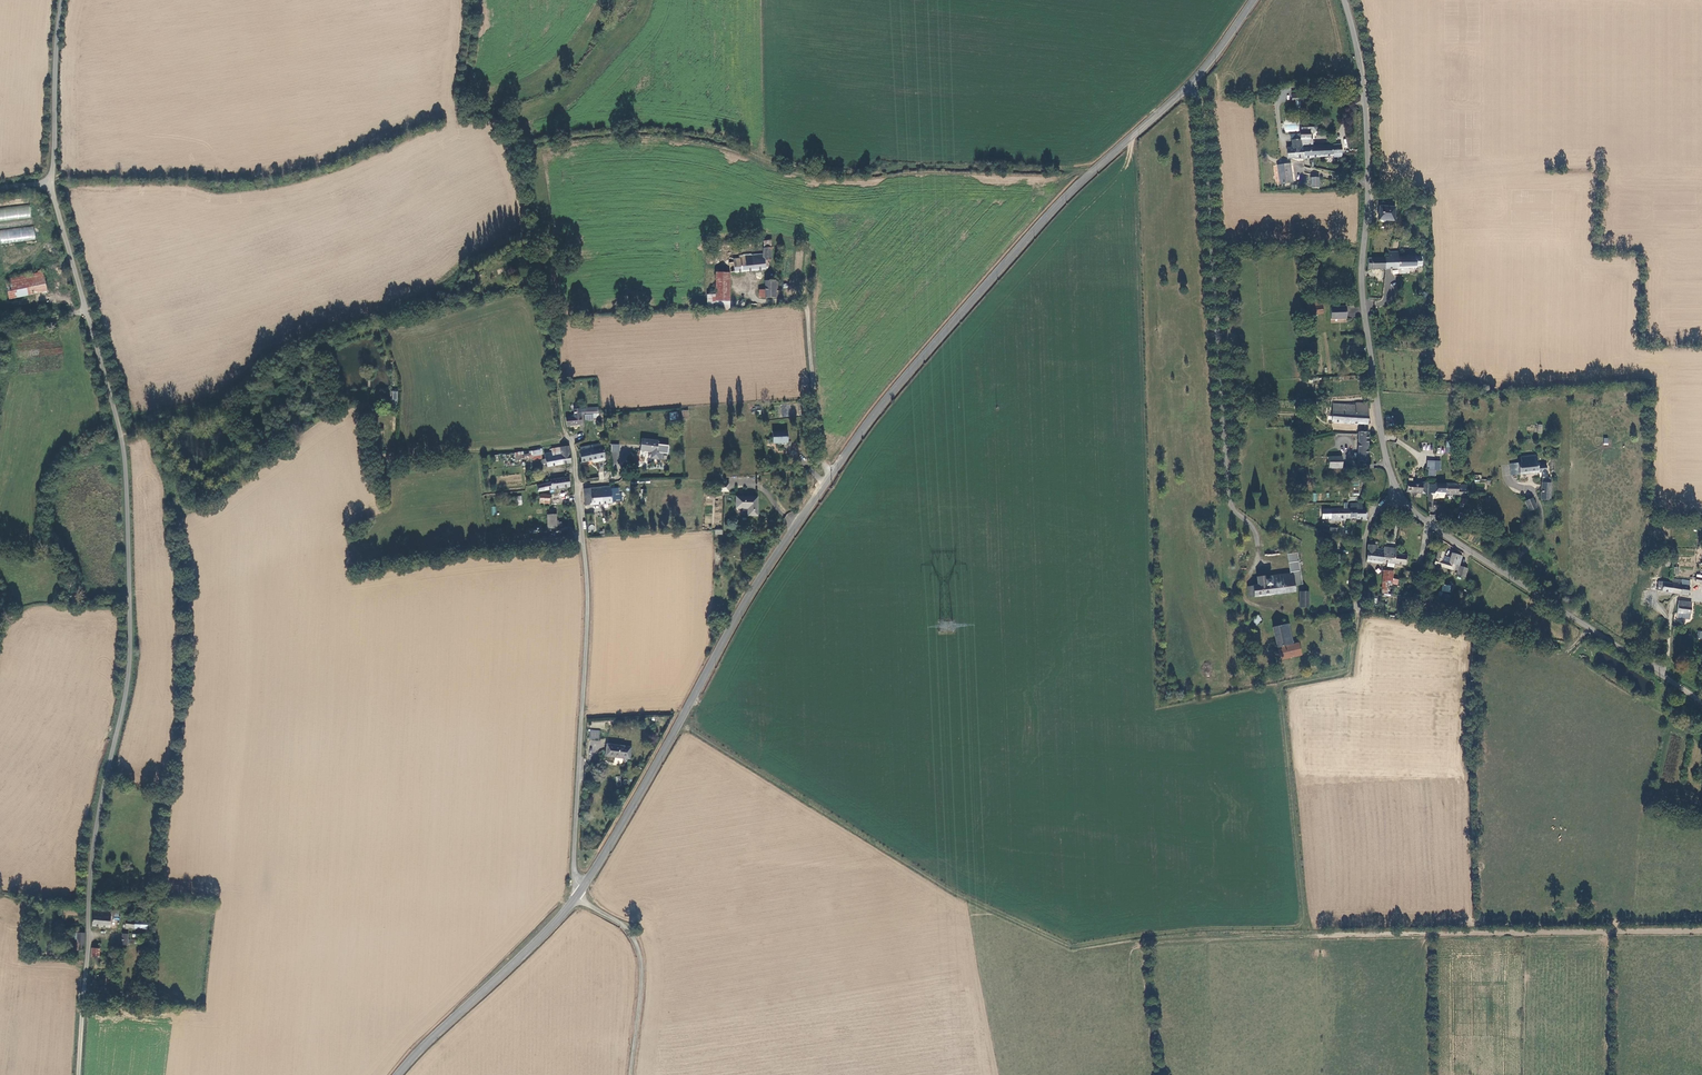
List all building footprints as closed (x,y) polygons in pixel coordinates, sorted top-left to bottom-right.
[(1315,130),(1315,121),(1308,122),(1308,123),(1300,124),(1300,131),(1309,130),(1315,130)] [(1301,139),(1302,159),(1310,158),(1310,156),(1324,156),(1324,145),(1312,146),(1311,138),(1310,138),(1309,130),(1300,131),(1299,131),(1300,139),(1301,139)] [(1295,159),(1302,159),(1301,139),(1300,139),(1290,138),(1291,149),(1287,149),(1287,159),(1295,158),(1295,159)] [(1324,156),(1341,154),(1340,144),(1324,145),(1324,156)] [(1292,184),(1290,165),(1283,166),(1285,184),(1292,184)] [(0,208),(0,220),(31,218),(30,206),(0,208)] [(1393,221),(1394,207),(1380,206),(1379,220),(1393,221)] [(0,244),(35,240),(34,226),(0,230),(0,242),(0,244)] [(772,260),(772,248),(764,248),(764,254),(741,256),(741,259),(734,259),(734,261),(729,262),(730,271),(735,271),(735,272),(765,269),(765,267),(764,260),(769,260),(772,260)] [(1383,269),(1398,269),(1398,268),(1398,257),(1398,252),(1387,252),(1387,258),(1384,258),(1383,269)] [(1415,266),(1421,266),(1421,257),(1398,257),(1398,268),(1415,268),(1415,266)] [(1367,270),(1383,269),(1384,258),(1367,259),(1367,270)] [(38,288),(35,269),(32,269),(32,267),(29,268),(29,270),(0,275),(0,294),(38,288)] [(534,271),(523,274),(526,288),(537,286),(534,271)] [(731,301),(730,272),(716,274),(718,296),(718,301),(731,301)] [(766,297),(781,296),(781,290),(776,290),(776,280),(766,280),(766,291),(766,297)] [(709,296),(710,310),(719,309),(718,301),(718,296),(709,296)] [(731,301),(718,301),(719,309),(732,309),(731,301)] [(1324,314),(1323,301),(1307,302),(1308,316),(1324,314)] [(1346,319),(1345,308),(1329,309),(1330,321),(1346,319)] [(1321,385),(1313,386),(1313,395),(1321,395),(1321,385)] [(1331,423),(1367,425),(1367,404),(1355,404),(1354,405),(1332,405),(1331,423)] [(569,426),(584,425),(582,416),(582,412),(578,412),(579,417),(568,417),(569,426)] [(775,441),(789,441),(789,430),(775,431),(775,441)] [(1357,462),(1367,462),(1367,432),(1357,432),(1357,462)] [(559,455),(567,454),(565,437),(561,438),(556,439),(558,447),(559,455)] [(547,440),(548,444),(548,448),(558,447),(556,439),(547,440)] [(644,439),(643,451),(654,452),(653,457),(654,458),(660,459),(661,458),(661,456),(662,452),(659,452),(659,446),(660,440),(644,439)] [(548,444),(540,445),(540,450),(538,451),(538,456),(541,455),(542,458),(559,455),(558,447),(548,448),(548,444)] [(602,444),(594,446),(594,450),(598,450),(599,453),(604,452),(602,444)] [(619,453),(620,444),(611,444),(611,452),(619,453)] [(605,461),(605,458),(604,452),(599,453),(598,450),(594,450),(594,446),(582,448),(582,453),(581,453),(583,462),(592,460),(598,459),(598,462),(605,461)] [(1511,456),(1507,456),(1510,474),(1537,472),(1536,454),(1535,449),(1510,450),(1511,456)] [(1340,456),(1328,456),(1329,472),(1340,472),(1340,456)] [(1436,461),(1427,461),(1427,469),(1428,469),(1428,476),(1435,477),(1436,461)] [(565,470),(561,470),(546,472),(547,474),(536,475),(536,479),(540,479),(540,481),(565,478),(565,470)] [(1540,498),(1550,498),(1551,481),(1549,481),(1541,480),(1540,498)] [(1432,495),(1432,493),(1438,494),(1437,497),(1438,498),(1443,498),(1444,497),(1444,495),(1444,493),(1444,483),(1435,482),(1435,484),(1429,484),(1429,493),(1427,493),(1427,494),(1432,495)] [(730,483),(719,484),(719,493),(730,492),(730,483)] [(1427,492),(1428,483),(1407,483),(1406,491),(1427,492)] [(1457,495),(1466,495),(1467,485),(1444,483),(1444,493),(1457,494),(1457,495)] [(545,486),(536,485),(535,492),(545,494),(545,486)] [(611,487),(601,488),(603,504),(612,503),(612,502),(611,490),(611,487)] [(586,505),(603,504),(601,488),(585,489),(586,505)] [(738,496),(738,508),(750,508),(749,515),(758,515),(758,497),(738,496)] [(1532,497),(1525,500),(1530,510),(1536,506),(1532,497)] [(1354,518),(1364,518),(1364,508),(1360,508),(1360,503),(1349,503),(1349,508),(1349,518),(1354,517),(1354,518)] [(544,507),(545,521),(552,521),(550,507),(544,507)] [(1344,518),(1349,518),(1349,508),(1328,509),(1328,518),(1344,518)] [(547,538),(563,536),(561,528),(546,530),(547,538)] [(1374,544),(1367,544),(1366,559),(1382,561),(1383,551),(1374,550),(1374,544)] [(1382,561),(1394,562),(1396,552),(1383,551),(1382,561)] [(1406,553),(1396,552),(1394,562),(1406,563),(1406,553)] [(1436,566),(1444,568),(1446,561),(1443,560),(1444,553),(1439,552),(1436,566)] [(1444,568),(1458,571),(1459,564),(1461,554),(1452,552),(1450,562),(1446,561),(1444,568)] [(1468,566),(1459,564),(1458,571),(1457,574),(1466,575),(1468,566)] [(1393,582),(1393,571),(1384,570),(1383,582),(1393,582)] [(1300,590),(1299,581),(1293,581),(1292,574),(1269,576),(1269,579),(1265,580),(1265,576),(1256,577),(1256,585),(1246,586),(1247,596),(1294,592),(1293,591),(1300,590)] [(1686,594),(1688,579),(1684,579),(1680,578),(1679,583),(1678,593),(1686,594)] [(1657,590),(1678,593),(1679,583),(1671,582),(1671,583),(1659,581),(1657,590)] [(1299,592),(1299,607),(1307,607),(1307,592),(1299,592)] [(1446,594),(1444,601),(1451,603),(1453,596),(1446,594)] [(1677,599),(1677,602),(1676,611),(1684,612),(1688,612),(1689,604),(1685,604),(1686,600),(1677,599)] [(1256,614),(1250,618),(1254,624),(1260,620),(1256,614)] [(1287,623),(1281,625),(1285,644),(1291,643),(1287,623)] [(1273,635),(1275,642),(1276,646),(1285,644),(1281,625),(1271,627),(1273,635)] [(1279,660),(1279,659),(1276,647),(1276,646),(1275,642),(1270,646),(1273,662),(1279,660)] [(1297,643),(1276,647),(1279,659),(1295,656),(1300,655),(1297,643)] [(590,730),(589,739),(599,740),(600,730),(590,730)] [(608,744),(607,756),(625,758),(626,746),(608,744)] [(107,908),(90,907),(89,923),(106,924),(107,908)] [(135,918),(122,917),(121,925),(134,926),(135,918)] [(141,919),(135,918),(134,926),(147,927),(148,919),(141,918),(141,919)]
